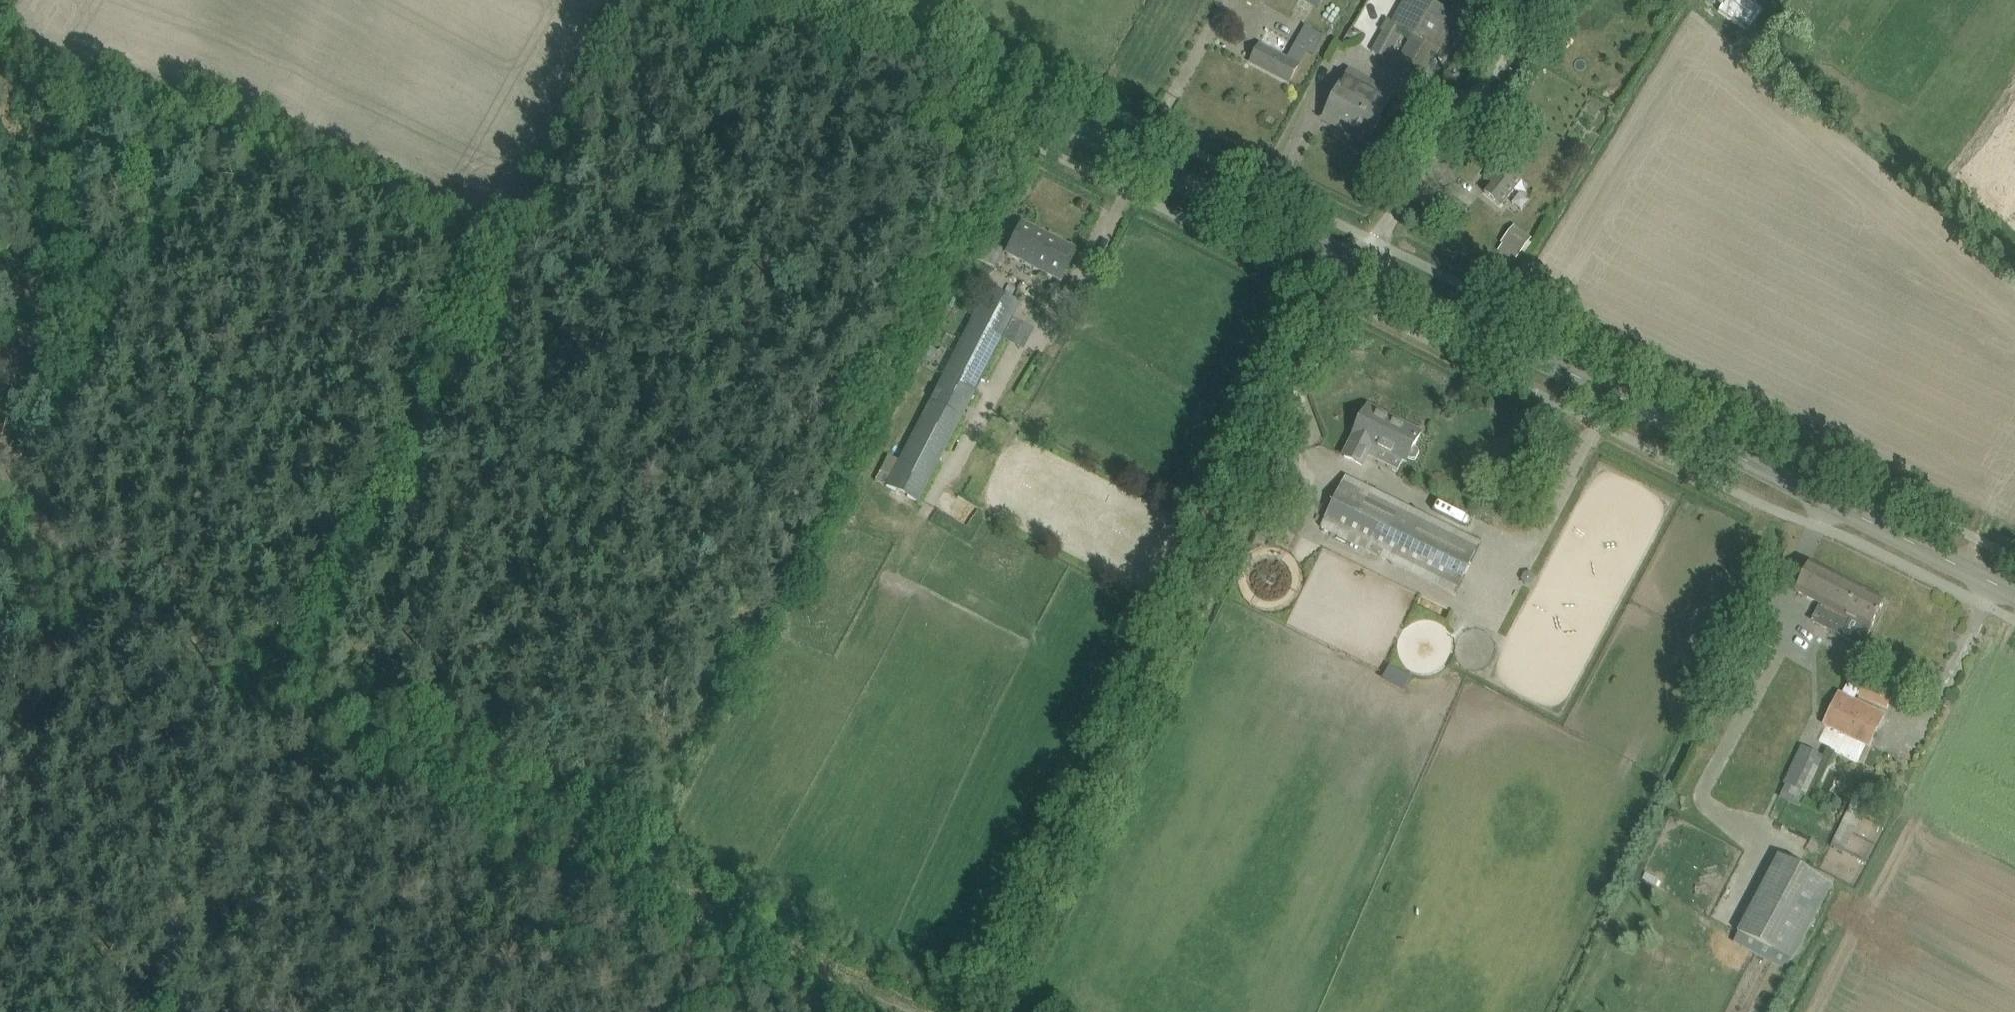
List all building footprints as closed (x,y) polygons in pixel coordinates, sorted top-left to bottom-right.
[(1372,51),(1387,59),(1403,30),(1406,32),(1412,35),(1395,65),(1422,80),(1451,27),(1451,26),(1457,15),(1429,0),(1404,0),(1404,1),(1391,24),(1387,22),(1372,51)] [(1718,11),(1747,32),(1763,9),(1750,0),(1725,0),(1718,11)] [(1289,82),(1299,64),(1307,50),(1294,44),(1288,59),(1260,44),(1251,62),(1289,82)] [(1394,94),(1376,85),(1350,71),(1340,88),(1340,87),(1332,102),(1323,119),(1337,127),(1341,120),(1371,136),(1394,94)] [(1485,193),(1501,205),(1520,178),(1505,167),(1499,175),(1494,172),(1487,181),(1491,185),(1485,193)] [(1060,280),(1066,269),(1075,251),(1021,223),(1007,252),(1060,280)] [(1515,225),(1501,243),(1518,256),(1532,238),(1515,225)] [(994,268),(1003,249),(986,241),(977,259),(994,268)] [(989,286),(949,363),(937,387),(968,404),(980,379),(1020,302),(989,286)] [(886,485),(917,502),(962,415),(931,398),(886,485)] [(1407,461),(1408,458),(1411,460),(1416,460),(1419,452),(1417,449),(1414,447),(1421,432),(1405,424),(1404,427),(1377,413),(1367,408),(1354,435),(1354,436),(1345,456),(1362,465),(1366,457),(1372,445),(1407,461)] [(1346,476),(1321,527),(1456,594),(1481,543),(1346,476)] [(1876,619),(1886,601),(1810,563),(1801,580),(1795,591),(1821,604),(1813,621),(1841,635),(1849,619),(1871,630),(1876,619)] [(1867,676),(1857,696),(1888,711),(1898,691),(1867,676)] [(1884,715),(1839,694),(1824,725),(1869,746),(1884,715)] [(1801,808),(1825,756),(1802,745),(1799,753),(1779,797),(1801,808)] [(1870,798),(1858,793),(1857,792),(1832,846),(1838,849),(1845,853),(1871,799),(1870,798)] [(1739,932),(1792,960),(1833,883),(1780,855),(1739,932)]
